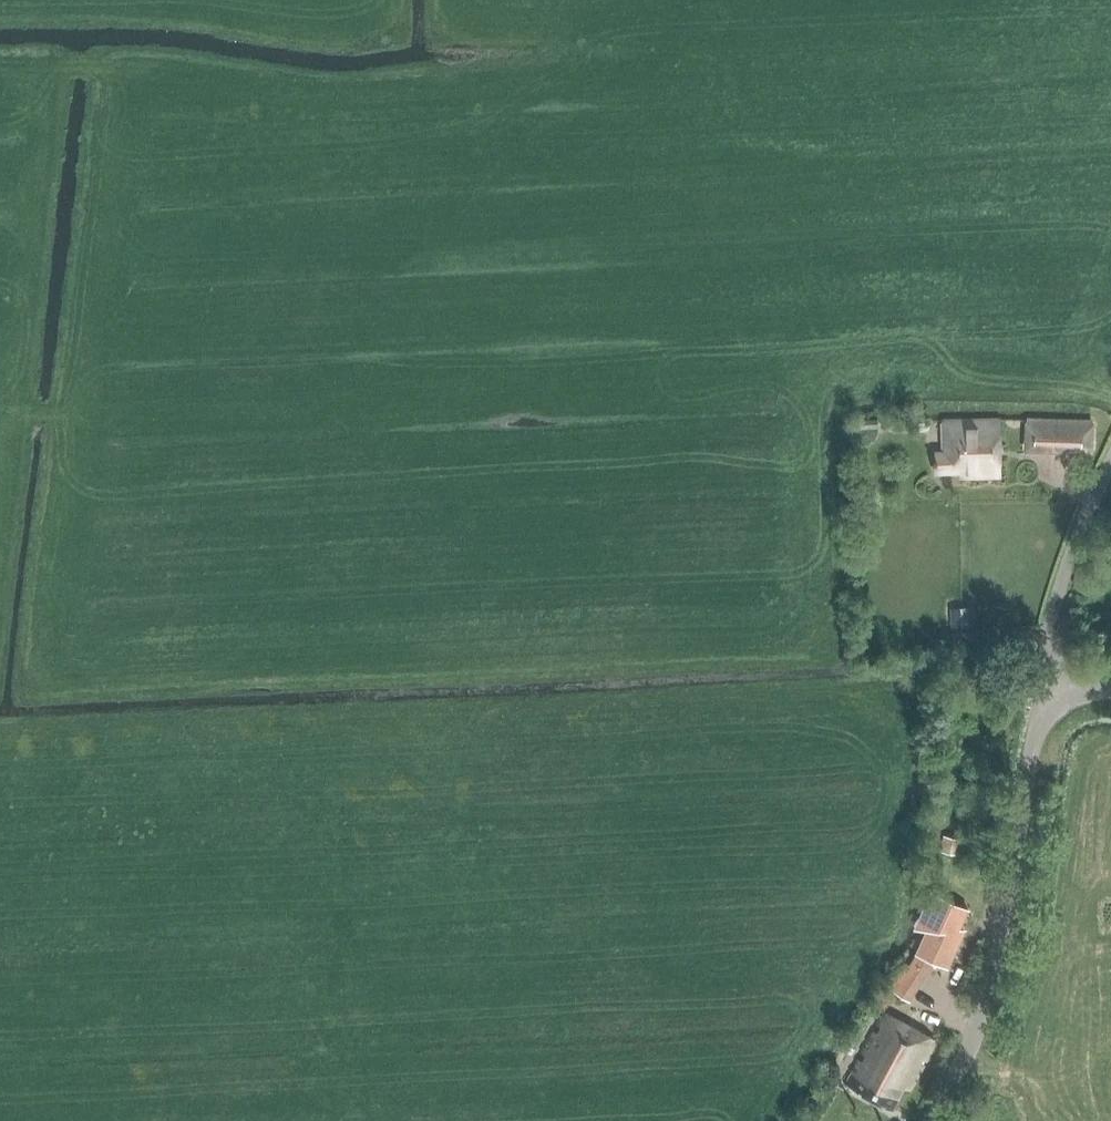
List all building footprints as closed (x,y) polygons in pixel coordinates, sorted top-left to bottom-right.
[(879,428),(878,418),(859,419),(860,429),(879,428)] [(1090,420),(1028,419),(1027,448),(1089,449),(1090,420)] [(1000,477),(998,420),(943,422),(944,452),(933,452),(933,473),(963,472),(963,478),(1000,477)] [(970,626),(969,607),(951,608),(952,627),(970,626)] [(942,895),(915,953),(949,968),(959,946),(953,943),(969,908),(942,895)] [(845,1087),(892,1110),(903,1089),(907,1091),(931,1040),(880,1015),(845,1087)]
